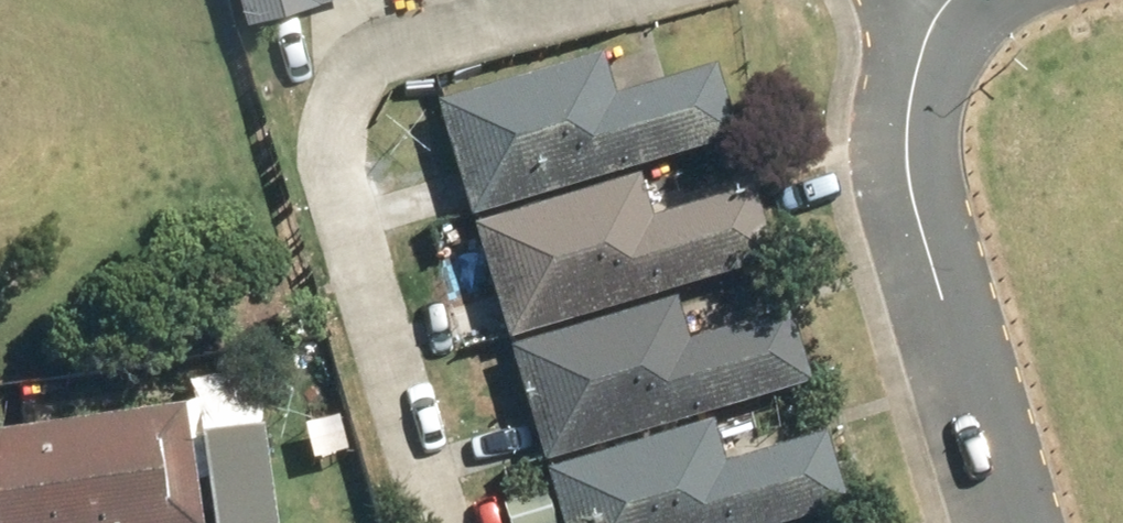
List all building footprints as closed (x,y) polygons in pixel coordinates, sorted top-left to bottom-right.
[(237,28),(344,0),(230,0),(237,28)] [(739,147),(717,73),(612,105),(599,61),(429,111),(465,230),(635,179),(739,147)] [(775,268),(751,187),(647,219),(635,179),(465,230),(501,350),(673,299),(775,268)] [(812,392),(788,310),(686,341),(673,299),(501,350),(538,474),(716,421),(775,403),(812,392)] [(538,474),(545,495),(497,509),(502,522),(807,522),(848,511),(825,435),(788,446),(775,403),(716,421),(538,474)] [(183,407),(0,428),(0,522),(196,522),(183,407)] [(196,440),(206,522),(269,522),(258,433),(196,440)]
